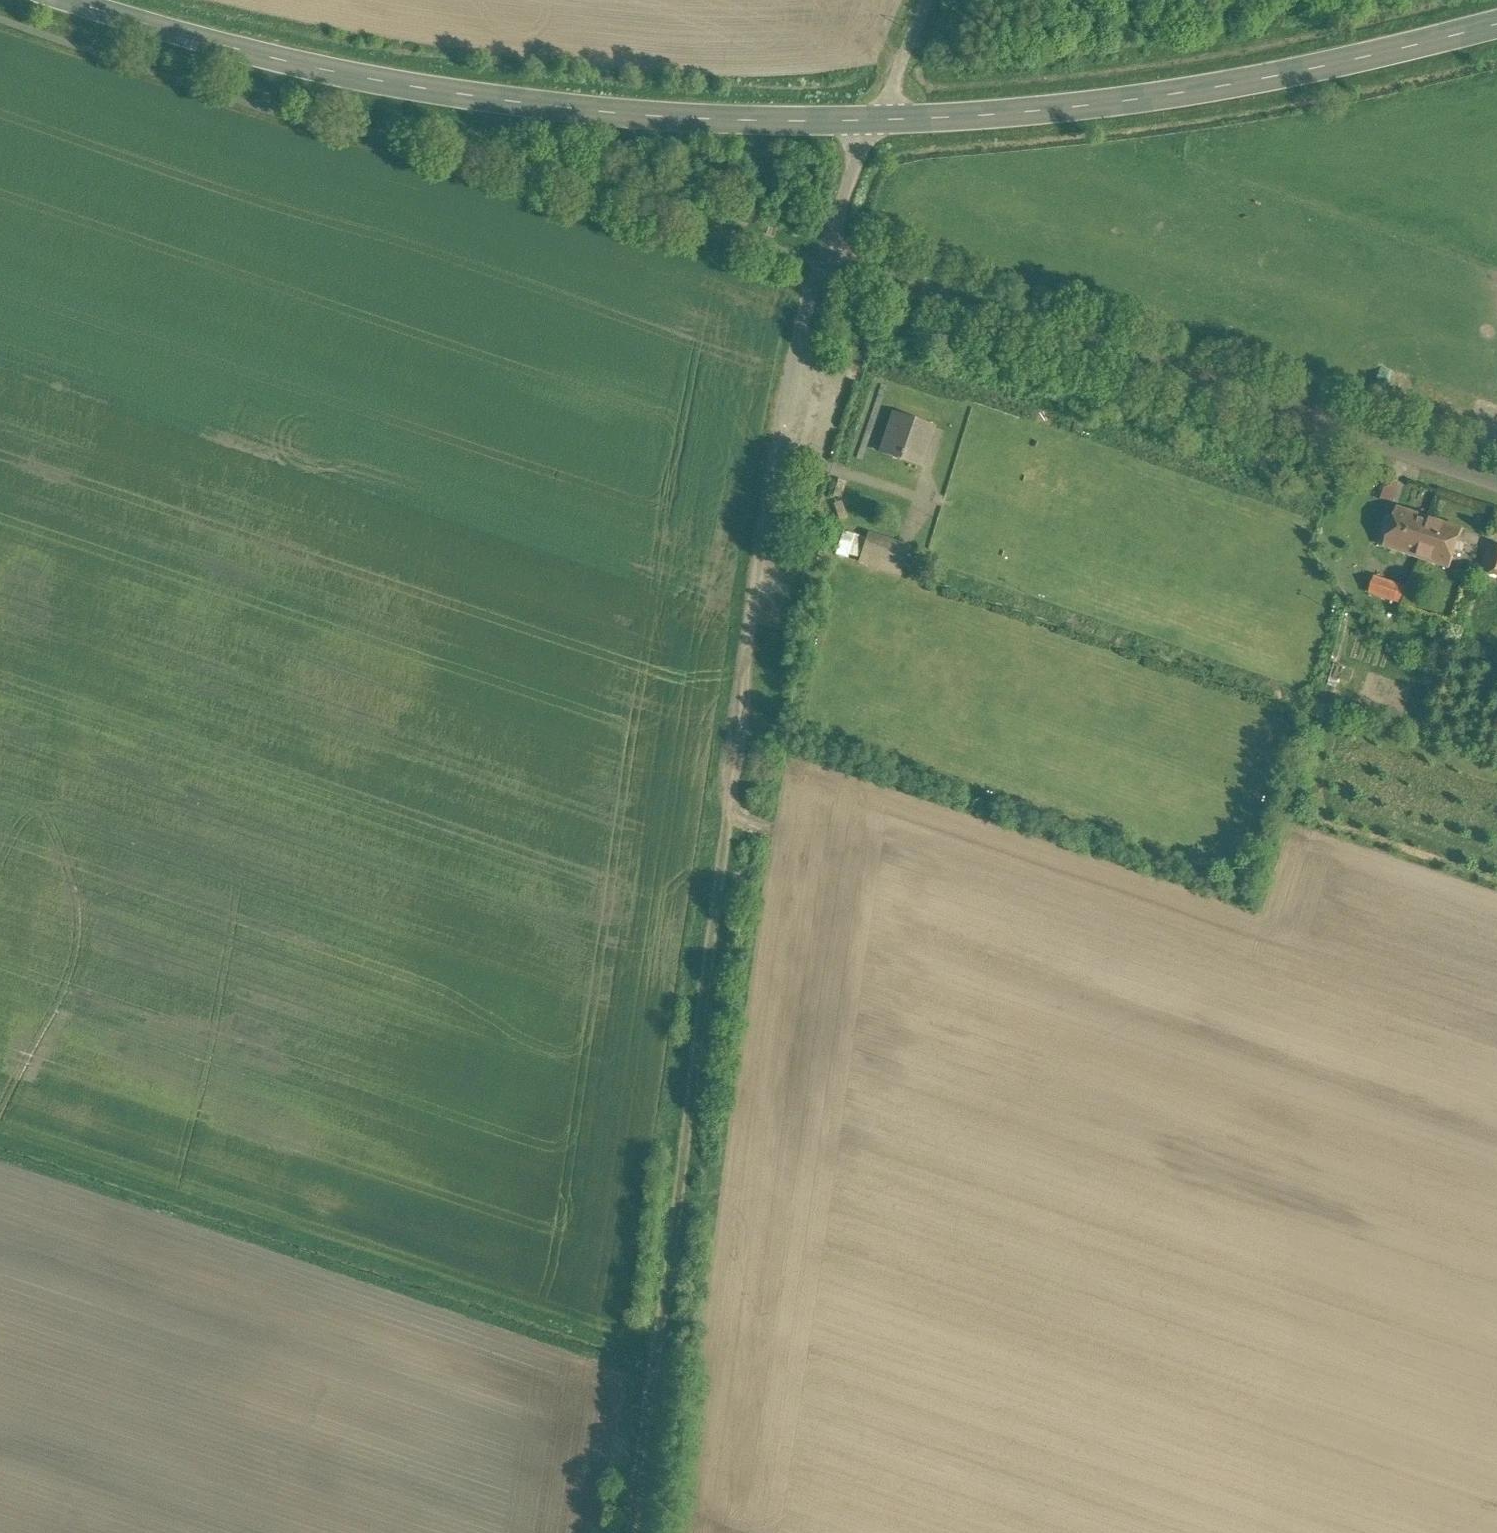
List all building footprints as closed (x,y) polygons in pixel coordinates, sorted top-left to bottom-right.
[(891,409),(876,450),(921,466),(935,424),(891,409)] [(1391,498),(1378,536),(1450,562),(1463,524),(1391,498)] [(870,529),(858,561),(899,576),(911,544),(870,529)] [(1479,569),(1496,575),(1496,542),(1489,539),(1479,569)] [(1372,595),(1396,603),(1402,584),(1378,576),(1372,595)]
